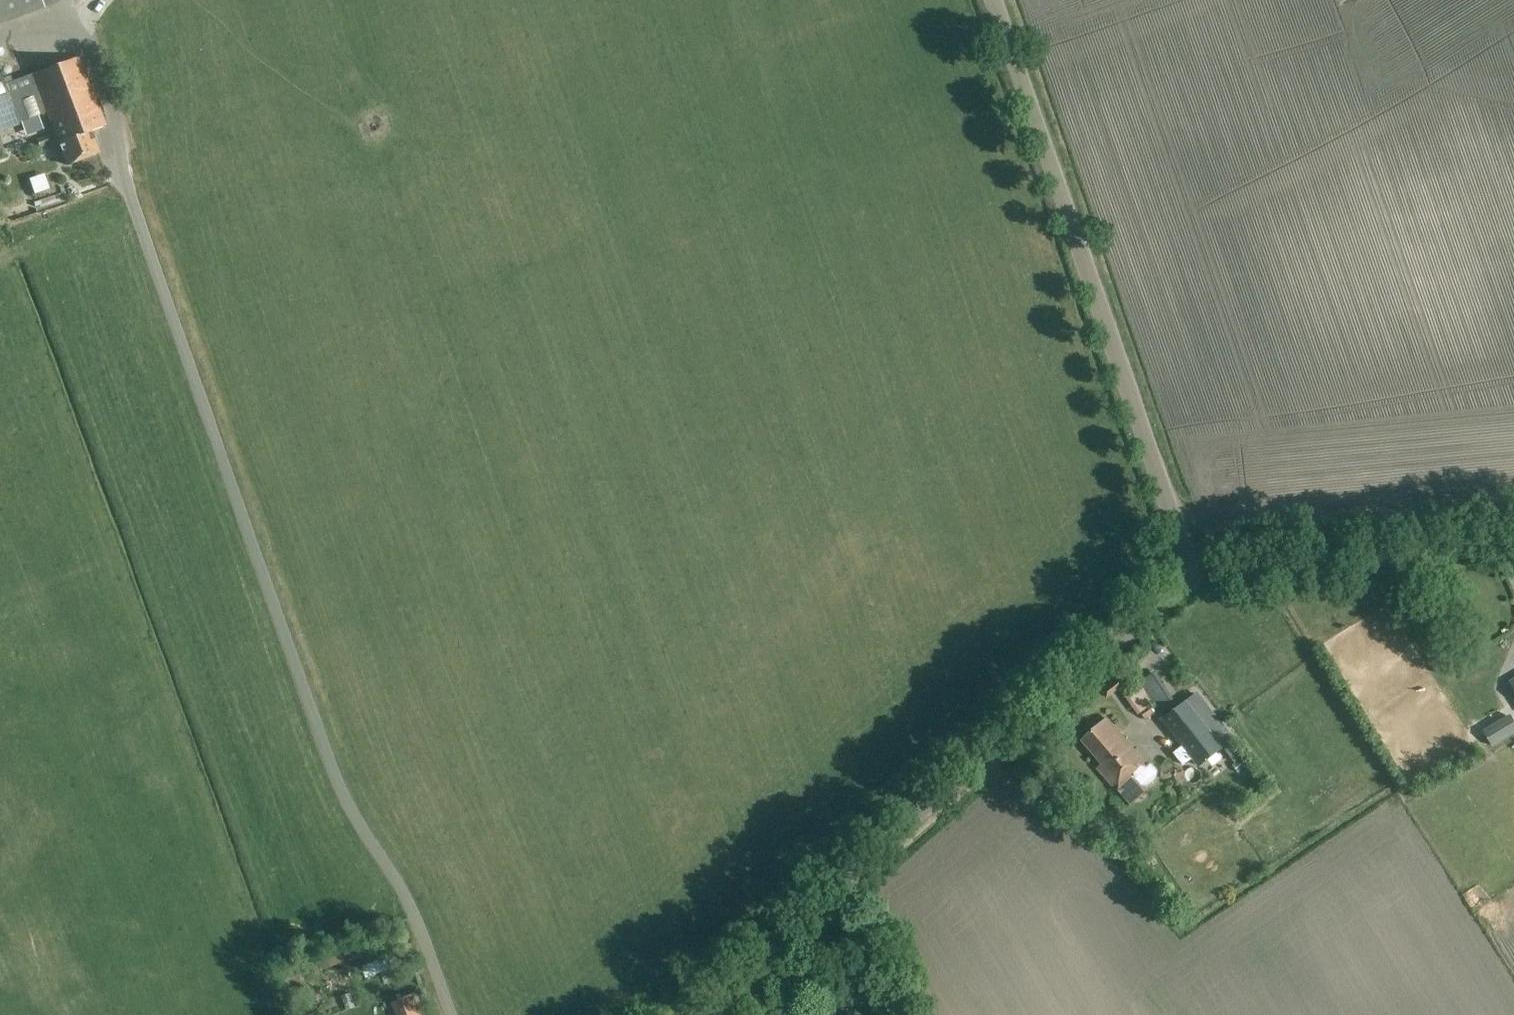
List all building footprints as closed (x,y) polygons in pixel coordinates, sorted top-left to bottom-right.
[(76,0),(0,0),(0,28),(76,0)] [(19,124),(18,122),(46,111),(66,164),(98,152),(90,129),(104,124),(79,56),(4,83),(0,72),(0,131),(19,124)] [(47,135),(35,139),(38,148),(49,145),(47,135)] [(1176,703),(1156,672),(1139,683),(1160,714),(1176,703)] [(1233,740),(1217,719),(1196,693),(1162,719),(1182,746),(1173,753),(1183,766),(1193,759),(1199,767),(1233,740)] [(1150,705),(1140,712),(1145,720),(1155,714),(1150,705)] [(1510,715),(1482,731),(1492,747),(1513,734),(1513,722),(1510,715)] [(1108,718),(1082,740),(1102,764),(1097,768),(1118,792),(1120,790),(1131,803),(1151,787),(1149,785),(1156,778),(1158,771),(1151,764),(1149,766),(1108,718)] [(1238,773),(1248,766),(1241,758),(1232,765),(1238,773)] [(1143,849),(1133,855),(1142,869),(1151,864),(1147,858),(1148,857),(1143,849)] [(1493,876),(1482,885),(1491,896),(1502,887),(1493,876)] [(420,1003),(417,996),(394,1005),(398,1014),(424,1014),(420,1003)]
